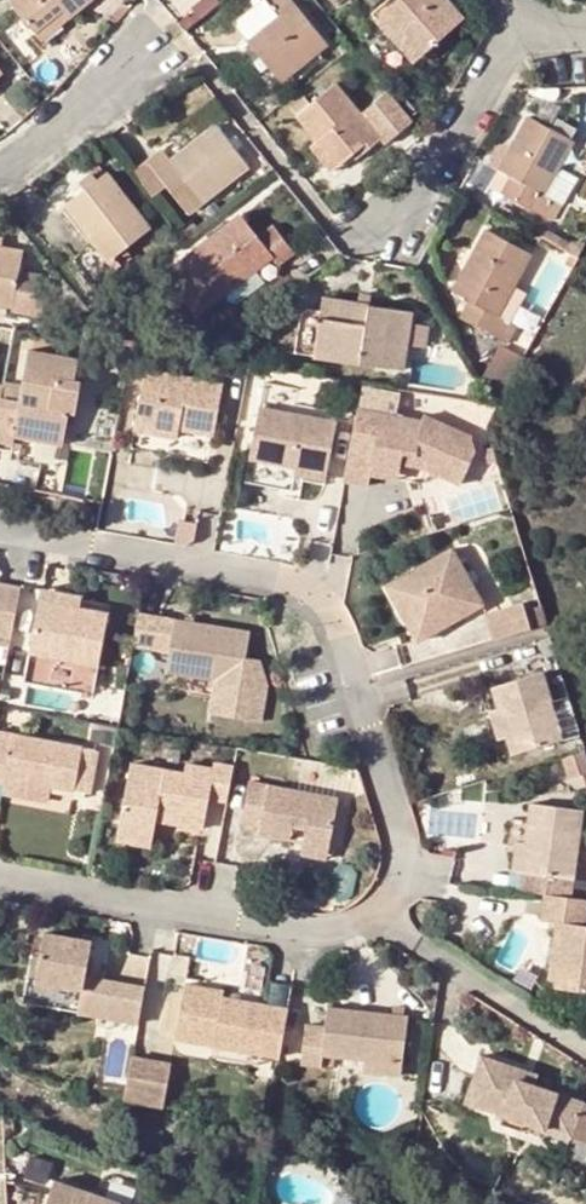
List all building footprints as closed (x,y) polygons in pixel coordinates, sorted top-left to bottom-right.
[(8,3),(34,33),(60,13),(66,21),(92,0),(11,0),(8,3)] [(264,0),(257,0),(229,22),(278,82),(326,44),(292,3),(277,16),(264,0)] [(381,0),(363,0),(371,9),(381,0)] [(384,11),(406,35),(402,39),(418,57),(462,19),(445,0),(396,0),(384,11)] [(411,63),(418,57),(402,39),(406,35),(384,11),(374,19),(411,63)] [(66,21),(60,13),(34,33),(41,42),(66,21)] [(308,106),(303,100),(290,110),(315,141),(335,166),(349,155),(363,144),(367,149),(393,128),(373,103),(360,113),(336,83),(308,106)] [(569,141),(526,118),(498,169),(513,178),(522,183),(513,201),(547,221),(557,203),(540,194),(569,141)] [(165,162),(182,182),(169,193),(186,213),(246,166),(214,124),(165,162)] [(327,173),(335,166),(315,141),(307,148),(327,173)] [(367,149),(363,144),(349,155),(353,160),(367,149)] [(138,182),(155,203),(169,193),(182,182),(165,162),(138,182)] [(147,229),(103,173),(64,205),(93,243),(71,260),(91,286),(119,265),(112,256),(147,229)] [(513,201),(522,183),(513,178),(502,195),(513,201)] [(256,238),(238,217),(163,276),(193,314),(270,257),(277,266),(293,253),(271,227),(256,238)] [(529,256),(485,230),(451,291),(468,301),(478,306),(468,323),(504,344),(513,327),(496,316),(529,256)] [(550,246),(567,257),(573,245),(557,235),(550,246)] [(39,317),(46,282),(37,280),(38,275),(17,271),(21,251),(0,247),(0,304),(10,306),(9,311),(39,317)] [(318,318),(300,315),(293,352),(402,369),(406,348),(423,350),(426,327),(410,324),(411,312),(322,298),(318,318)] [(468,323),(478,306),(468,301),(458,317),(468,323)] [(16,404),(0,402),(0,447),(10,448),(11,441),(60,449),(67,415),(46,411),(51,382),(73,386),(77,361),(26,352),(16,404)] [(142,371),(130,430),(126,450),(152,454),(156,435),(175,438),(176,432),(209,439),(219,385),(142,371)] [(73,386),(51,382),(46,411),(67,415),(75,416),(80,387),(73,386)] [(257,407),(246,461),(325,476),(336,422),(257,407)] [(419,420),(356,409),(342,484),(364,487),(365,477),(367,465),(397,469),(401,456),(412,457),(425,463),(421,471),(456,488),(473,452),(468,434),(422,415),(419,420)] [(481,450),(485,466),(494,463),(490,447),(481,450)] [(323,485),(325,476),(246,461),(242,483),(288,493),(290,479),(323,485)] [(397,469),(367,465),(365,477),(394,482),(397,469)] [(449,547),(394,579),(403,595),(392,601),(404,623),(413,618),(426,638),(482,606),(449,547)] [(382,585),(392,601),(403,595),(394,579),(382,585)] [(19,590),(0,586),(0,641),(9,643),(19,590)] [(38,589),(36,602),(69,608),(72,595),(38,589)] [(97,669),(107,615),(69,608),(36,602),(26,656),(97,669)] [(520,603),(482,615),(489,640),(528,628),(520,603)] [(130,650),(152,654),(159,618),(136,614),(130,650)] [(166,657),(173,620),(159,618),(152,654),(166,657)] [(426,638),(413,618),(404,623),(416,644),(426,638)] [(243,659),(248,633),(173,620),(166,657),(163,676),(211,684),(206,718),(256,727),(263,690),(257,661),(243,659)] [(562,740),(540,671),(489,688),(495,707),(504,739),(509,756),(562,740)] [(493,742),(504,739),(495,707),(483,711),(493,742)] [(3,781),(48,789),(85,796),(93,752),(0,735),(0,787),(2,787),(3,781)] [(585,772),(585,767),(581,751),(561,757),(567,778),(585,772)] [(116,833),(151,840),(154,825),(201,833),(206,803),(224,806),(232,766),(212,762),(210,770),(182,764),(181,773),(129,763),(116,833)] [(48,789),(3,781),(2,787),(0,796),(45,804),(48,789)] [(302,831),(300,844),(328,849),(338,798),(246,783),(238,824),(257,828),(256,835),(289,842),(291,829),(302,831)] [(569,898),(581,810),(527,802),(522,842),(518,873),(521,873),(518,891),(543,895),(569,898)] [(302,831),(291,829),(289,842),(300,844),(302,831)] [(149,851),(151,840),(116,833),(114,844),(149,851)] [(509,872),(518,873),(522,842),(513,841),(509,872)] [(326,862),(328,849),(300,844),(298,856),(326,862)] [(543,895),(539,920),(554,922),(547,986),(585,991),(585,925),(585,921),(585,901),(569,898),(543,895)] [(33,985),(79,993),(83,978),(89,941),(42,933),(33,985)] [(101,980),(83,978),(79,993),(75,1017),(94,1020),(101,980)] [(101,980),(94,1020),(134,1027),(141,987),(101,980)] [(183,985),(173,1040),(211,1047),(260,1056),(261,1056),(275,1059),(284,1009),(219,997),(220,992),(183,985)] [(24,1037),(31,995),(0,990),(0,1033),(24,1037)] [(319,1056),(363,1061),(402,1066),(408,1016),(327,1006),(324,1027),(305,1024),(299,1066),(318,1068),(319,1056)] [(258,1067),(260,1056),(211,1047),(208,1059),(258,1067)] [(464,1101),(502,1115),(542,1130),(546,1130),(550,1121),(574,1130),(585,1101),(536,1084),(513,1076),(516,1067),(480,1054),(464,1101)] [(400,1078),(402,1066),(363,1061),(362,1073),(400,1078)] [(516,1067),(513,1076),(536,1084),(539,1075),(516,1067)] [(168,1081),(126,1073),(123,1090),(164,1100),(168,1081)] [(540,1137),(542,1130),(502,1115),(498,1123),(540,1137)] [(572,1139),(574,1130),(550,1121),(546,1130),(572,1139)] [(119,1203),(51,1180),(43,1203),(118,1203),(119,1203)]
